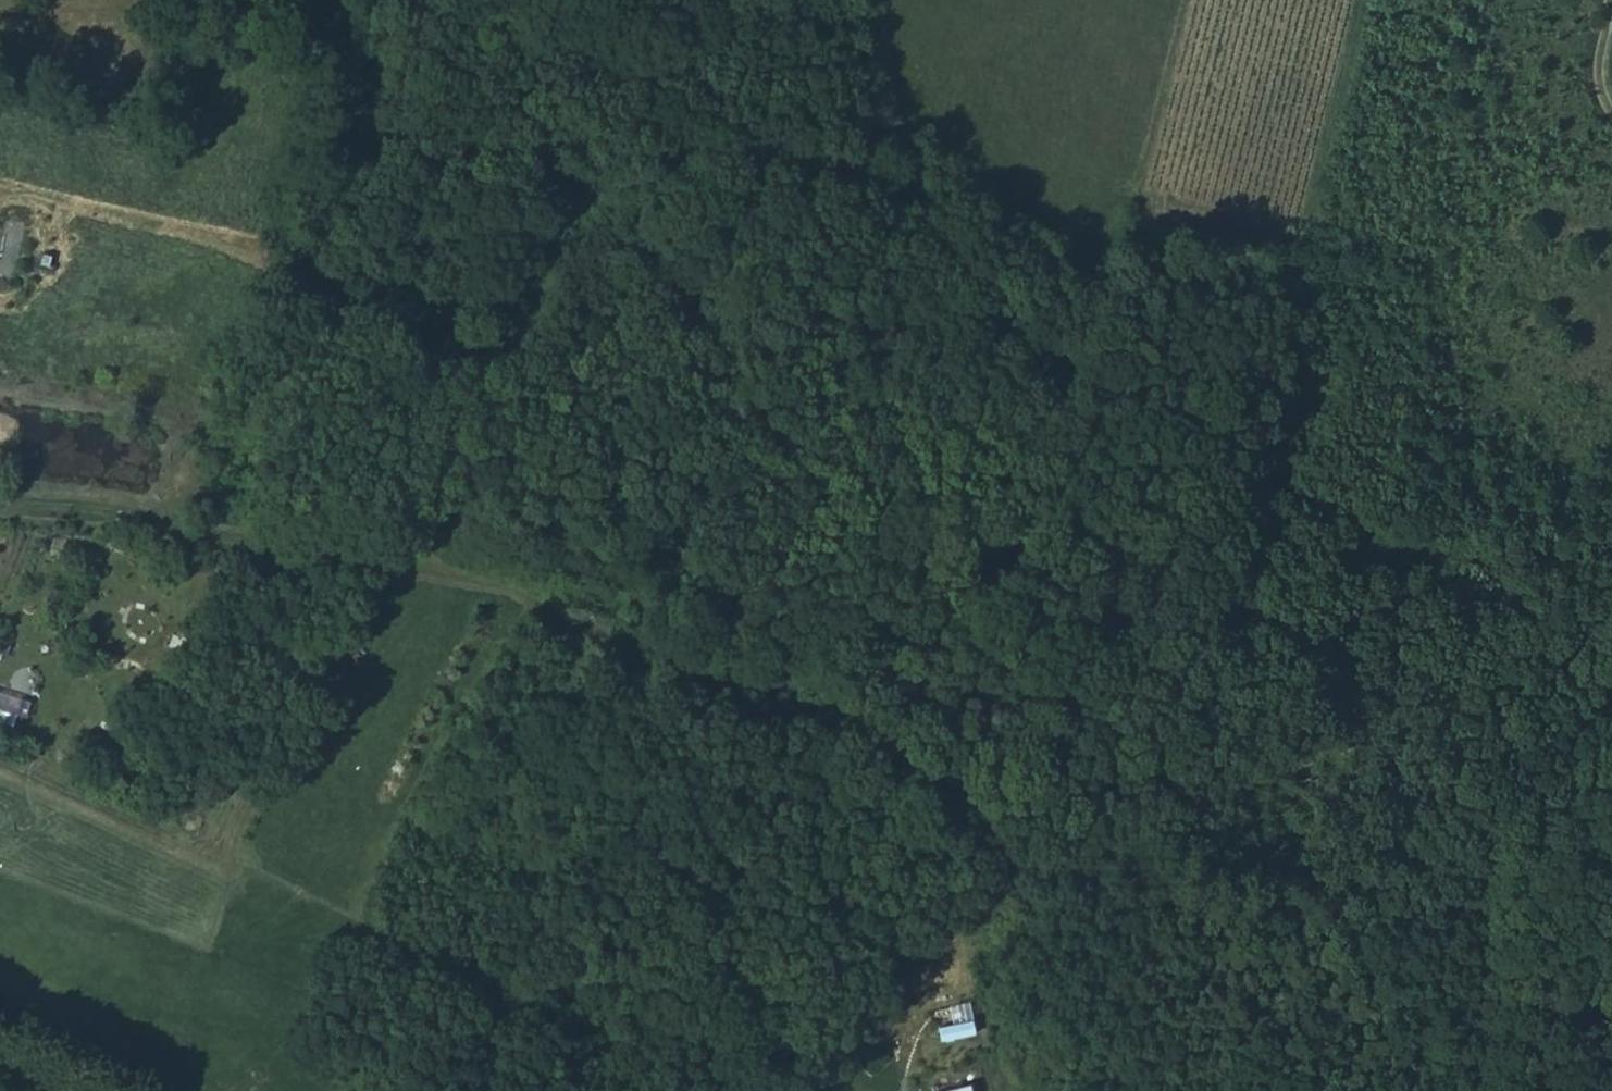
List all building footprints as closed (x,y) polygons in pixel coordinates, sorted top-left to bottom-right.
[(14,280),(19,220),(0,218),(0,279),(14,280)]
